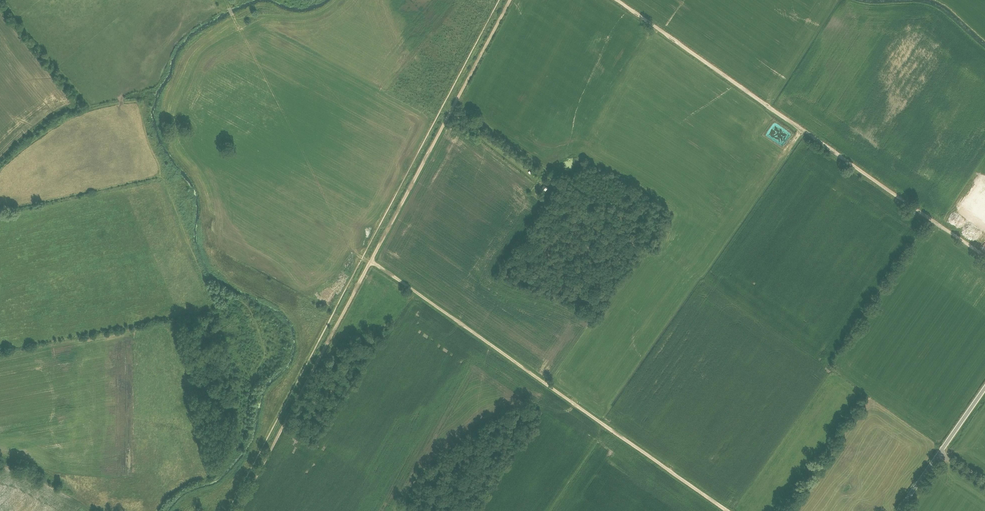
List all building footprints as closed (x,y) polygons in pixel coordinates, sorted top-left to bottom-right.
[(982,182),(965,206),(975,214),(984,200),(984,184),(982,182)]
